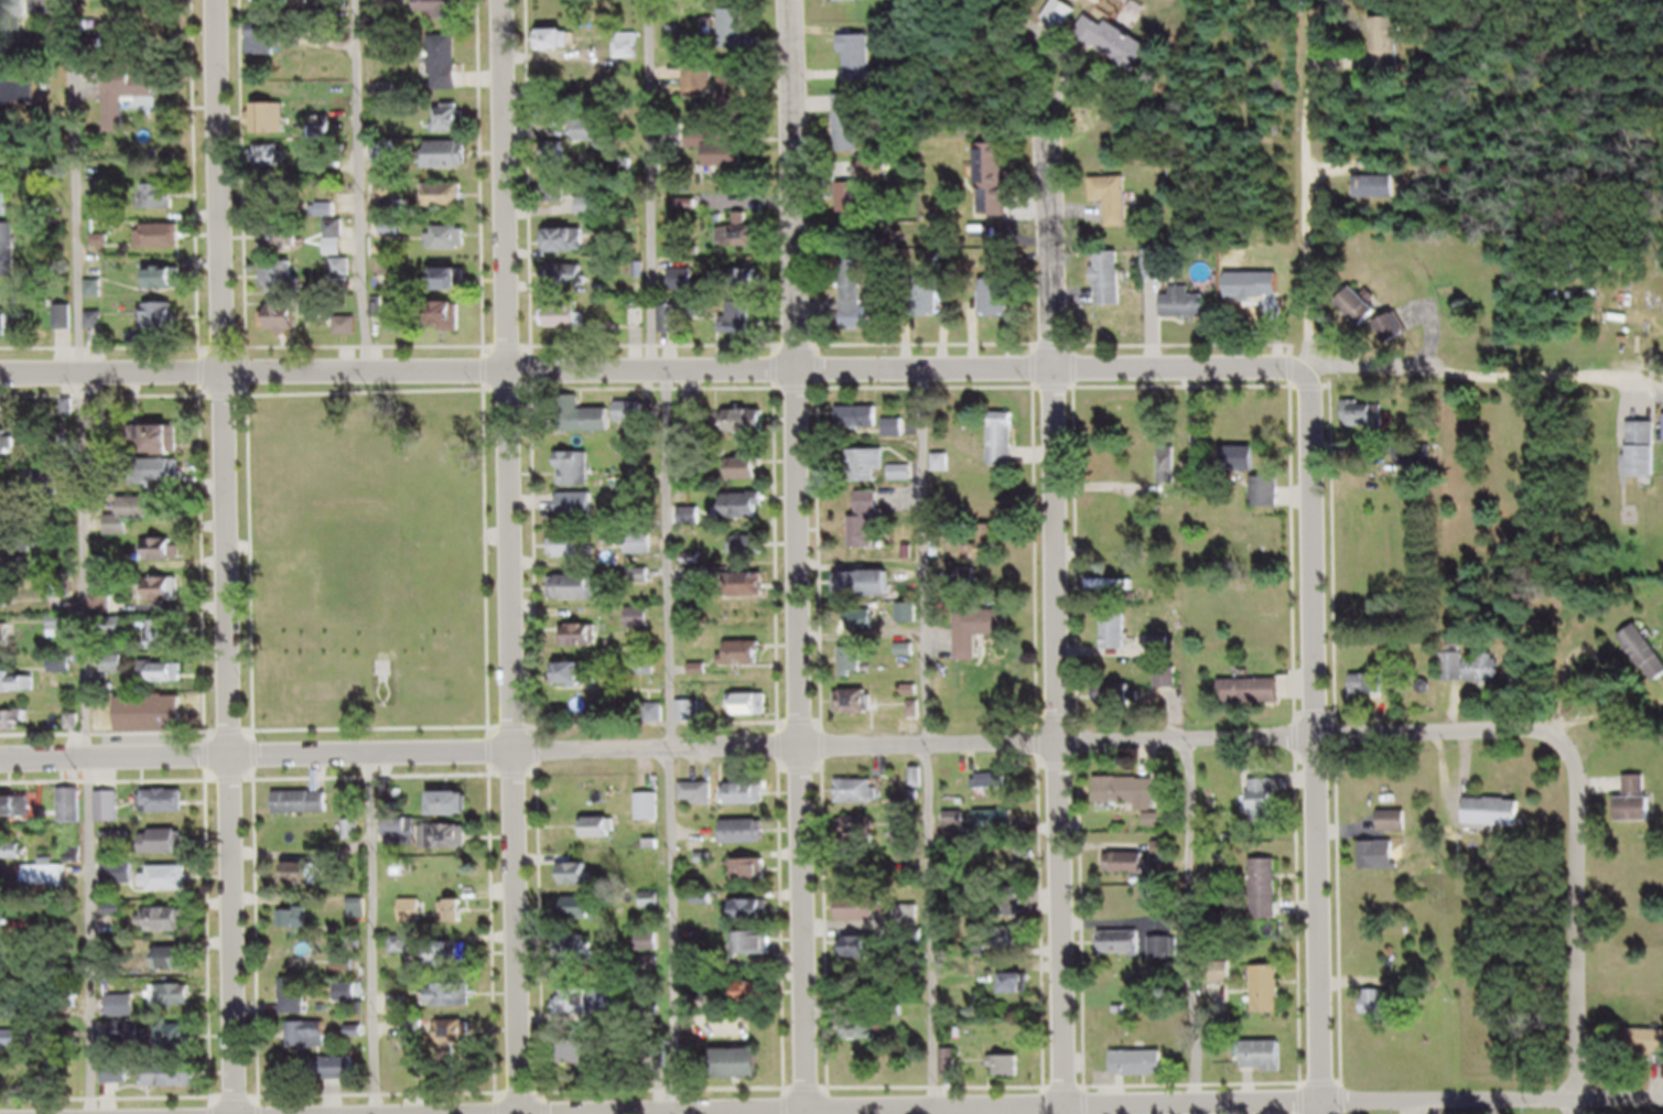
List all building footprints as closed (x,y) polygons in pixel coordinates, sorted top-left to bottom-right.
[(294,0),(258,0),(258,15),(294,15),(294,0)] [(440,22),(441,29),(465,29),(465,2),(428,3),(428,0),(403,0),(403,10),(421,9),(421,23),(440,22)] [(868,12),(868,0),(845,0),(845,12),(868,12)] [(32,63),(33,5),(0,4),(0,63),(32,63)] [(1071,41),(1085,19),(1065,5),(1051,27),(1071,41)] [(748,19),(723,19),(723,60),(748,60),(748,19)] [(1148,78),(1160,53),(1095,24),(1083,48),(1148,78)] [(1380,27),(1380,82),(1404,82),(1404,27),(1380,27)] [(253,64),(281,64),(281,33),(253,33),(253,64)] [(548,60),(573,60),(573,39),(548,39),(548,60)] [(617,68),(639,68),(639,44),(617,44),(617,68)] [(463,45),(435,45),(435,99),(463,99),(463,45)] [(851,63),(851,89),(877,89),(877,45),(846,45),(846,63),(851,63)] [(133,107),(166,108),(166,79),(114,78),(113,141),(133,142),(133,107)] [(724,122),(748,122),(748,86),(724,86),(724,122)] [(0,88),(0,116),(52,116),(52,88),(0,88)] [(839,104),(839,161),(864,161),(864,104),(839,104)] [(254,113),(254,144),(283,144),(283,113),(254,113)] [(467,142),(467,116),(440,116),(440,142),(467,142)] [(578,152),(605,152),(605,128),(578,128),(578,152)] [(712,176),(752,175),(752,149),(742,149),(742,134),(693,134),(693,157),(712,157),(712,176)] [(435,151),(435,177),(474,177),(474,151),(435,151)] [(549,152),(549,180),(570,180),(570,152),(549,152)] [(1010,226),(1010,156),(988,155),(988,226),(1010,226)] [(284,156),(263,156),(263,178),(284,178),(284,156)] [(13,182),(13,160),(0,160),(0,182),(13,182)] [(619,180),(635,180),(636,168),(620,167),(619,180)] [(891,195),(891,170),(864,170),(864,191),(841,191),(841,226),(864,226),(864,194),(891,195)] [(1354,185),(1354,208),(1391,208),(1391,185),(1354,185)] [(1133,237),(1132,186),(1097,187),(1097,212),(1112,212),(1112,237),(1133,237)] [(263,217),(287,217),(287,191),(263,191),(263,217)] [(569,211),(569,191),(549,191),(549,211),(569,211)] [(468,193),(429,193),(429,219),(468,219),(468,193)] [(152,194),(152,219),(179,219),(179,194),(152,194)] [(0,203),(0,227),(12,227),(12,203),(0,203)] [(602,207),(581,207),(581,225),(602,225),(602,207)] [(0,233),(0,288),(19,288),(19,233),(0,233)] [(186,234),(142,234),(142,259),(186,259),(186,234)] [(266,259),(295,259),(295,234),(266,234),(266,259)] [(721,236),(721,256),(765,256),(765,236),(721,236)] [(470,259),(470,237),(431,237),(431,259),(470,259)] [(589,262),(589,239),(551,239),(551,241),(547,241),(547,262),(589,262)] [(1171,260),(1147,260),(1147,289),(1171,289),(1171,260)] [(353,269),(338,269),(338,297),(353,297),(353,269)] [(300,302),(300,272),(266,272),(266,302),(300,302)] [(1100,316),(1126,315),(1124,273),(1098,273),(1100,316)] [(591,296),(591,275),(556,275),(556,296),(591,296)] [(155,277),(155,298),(185,298),(185,277),(155,277)] [(764,277),(734,277),(734,298),(764,298),(764,277)] [(443,301),(469,301),(469,278),(443,278),(443,301)] [(697,301),(697,279),(673,279),(673,301),(697,301)] [(845,339),(868,339),(868,282),(845,282),(845,339)] [(1013,327),(1013,289),(985,289),(985,327),(1013,327)] [(105,291),(87,291),(87,307),(105,307),(105,291)] [(1284,295),(1267,295),(1267,314),(1244,314),(1244,330),(1284,330),(1284,295)] [(1211,327),(1211,305),(1194,305),(1194,296),(1175,296),(1175,305),(1167,305),(1167,327),(1211,327)] [(1368,337),(1384,322),(1360,298),(1344,313),(1368,337)] [(755,311),(725,311),(725,343),(755,343),(755,311)] [(464,342),(464,312),(440,312),(440,342),(464,342)] [(303,342),(303,313),(274,313),(274,342),(303,342)] [(76,339),(76,314),(58,314),(58,339),(76,339)] [(181,343),(181,314),(145,314),(145,343),(181,343)] [(663,343),(687,343),(687,314),(663,314),(663,343)] [(585,316),(545,316),(545,338),(585,338),(585,316)] [(631,336),(644,335),(643,318),(630,319),(631,336)] [(90,338),(105,338),(105,322),(90,322),(90,338)] [(1412,347),(1400,323),(1382,332),(1394,356),(1412,347)] [(0,324),(0,348),(21,348),(21,324),(0,324)] [(339,345),(360,345),(360,327),(339,327),(339,345)] [(617,389),(656,388),(656,410),(617,411),(617,389)] [(615,420),(555,421),(555,397),(615,396),(615,420)] [(649,411),(621,411),(621,433),(649,433),(649,411)] [(1347,437),(1392,437),(1392,411),(1347,411),(1347,437)] [(882,417),(842,417),(842,439),(882,439),(882,417)] [(614,441),(614,418),(571,418),(571,441),(614,441)] [(771,420),(730,420),(730,442),(771,442),(771,420)] [(1020,422),(995,422),(994,475),(1018,476),(1020,422)] [(909,446),(909,429),(887,429),(887,446),(909,446)] [(1634,432),(1634,487),(1661,487),(1661,432),(1634,432)] [(181,435),(149,435),(149,463),(181,463),(181,435)] [(18,465),(18,439),(0,439),(0,465),(18,465)] [(1263,456),(1225,456),(1225,481),(1263,481),(1263,456)] [(891,479),(891,459),(858,459),(858,491),(884,491),(884,479),(891,479)] [(1162,459),(1162,492),(1178,492),(1178,459),(1162,459)] [(635,477),(648,477),(648,461),(635,461),(635,477)] [(593,496),(593,462),(562,462),(562,496),(593,496)] [(937,463),(937,480),(954,480),(954,463),(937,463)] [(732,489),(766,489),(766,468),(732,468),(732,489)] [(181,471),(155,471),(155,490),(181,490),(181,471)] [(897,475),(897,490),(919,490),(919,475),(897,475)] [(1286,487),(1258,487),(1258,516),(1286,516),(1286,487)] [(857,526),(857,557),(887,557),(887,501),(866,501),(866,526),(857,526)] [(769,503),(725,503),(725,528),(769,528),(769,503)] [(153,528),(153,506),(124,506),(124,525),(110,525),(110,544),(131,544),(131,528),(153,528)] [(19,539),(19,516),(0,516),(0,539),(19,539)] [(1004,565),(1004,535),(986,535),(986,553),(977,553),(977,565),(1004,565)] [(631,564),(657,564),(657,542),(631,542),(631,564)] [(555,567),(598,567),(597,546),(555,546),(555,567)] [(770,546),(747,546),(747,568),(770,568),(770,546)] [(152,570),(180,570),(180,549),(152,549),(152,570)] [(656,594),(656,579),(632,579),(632,594),(656,594)] [(900,581),(841,581),(841,605),(900,605),(900,581)] [(770,605),(770,582),(748,582),(748,605),(770,605)] [(607,586),(555,586),(555,610),(607,610),(607,586)] [(150,611),(181,611),(181,588),(150,588),(150,611)] [(1138,590),(1092,590),(1092,601),(1138,601),(1138,590)] [(17,597),(0,597),(0,618),(17,618),(17,597)] [(93,627),(114,627),(114,603),(93,603),(93,627)] [(904,613),(904,632),(922,632),(922,613),(904,613)] [(654,617),(633,617),(633,640),(654,640),(654,617)] [(852,641),(881,641),(881,619),(852,619),(852,641)] [(962,671),(983,671),(983,645),(1016,645),(1016,619),(962,619),(962,671)] [(1134,623),(1111,623),(1111,658),(1134,658),(1134,623)] [(181,631),(154,631),(154,659),(181,659),(181,631)] [(0,633),(0,657),(16,657),(16,633),(0,633)] [(581,651),(597,653),(599,635),(583,633),(581,651)] [(1643,634),(1626,645),(1656,693),(1662,689),(1662,664),(1643,634)] [(1446,691),(1467,691),(1467,650),(1446,650),(1446,691)] [(729,651),(729,674),(768,674),(768,651),(729,651)] [(846,685),(868,685),(868,657),(846,657),(846,685)] [(73,665),(52,665),(52,682),(73,682),(73,665)] [(1504,665),(1472,665),(1472,692),(1504,692),(1504,665)] [(145,672),(145,694),(185,694),(185,672),(145,672)] [(568,694),(593,694),(593,673),(568,673),(568,694)] [(39,702),(39,683),(0,683),(0,702),(39,702)] [(1386,685),(1357,685),(1357,709),(1386,709),(1386,685)] [(1227,713),(1286,713),(1286,690),(1227,690),(1227,713)] [(875,700),(844,700),(844,724),(875,724),(875,700)] [(773,726),(773,705),(736,705),(736,726),(773,726)] [(123,740),(187,740),(187,706),(123,707),(123,740)] [(705,732),(705,711),(682,711),(682,732),(705,732)] [(0,720),(0,740),(29,740),(29,720),(0,720)] [(923,797),(920,778),(915,780),(918,798),(923,797)] [(1012,799),(1012,784),(979,784),(979,799),(1012,799)] [(1623,807),(1623,832),(1659,832),(1659,806),(1650,806),(1650,786),(1629,786),(1629,807),(1623,807)] [(1142,813),(1142,821),(1163,821),(1163,787),(1102,787),(1102,813),(1142,813)] [(1255,831),(1282,831),(1282,788),(1255,788),(1255,831)] [(842,814),(883,814),(883,790),(842,790),(842,814)] [(717,814),(717,792),(685,792),(685,814),(717,814)] [(732,794),(732,814),(767,814),(767,794),(732,794)] [(63,833),(85,833),(85,798),(63,798),(63,833)] [(147,822),(187,822),(187,800),(147,800),(147,822)] [(122,801),(100,801),(100,830),(122,830),(122,801)] [(332,802),(278,802),(278,824),(332,824),(332,802)] [(440,826),(478,826),(478,802),(440,802),(440,826)] [(665,802),(642,802),(642,830),(665,830),(665,802)] [(36,825),(36,804),(4,804),(4,825),(36,825)] [(1471,834),(1527,837),(1528,810),(1472,808),(1471,834)] [(982,821),(982,839),(1021,839),(1021,821),(982,821)] [(1411,821),(1385,821),(1385,841),(1411,841),(1411,821)] [(584,847),(619,847),(619,827),(584,827),(584,847)] [(391,853),(419,853),(419,829),(391,829),(391,853)] [(772,853),(772,830),(730,830),(730,853),(772,853)] [(873,830),(857,833),(860,853),(876,851),(873,830)] [(425,858),(471,858),(471,835),(425,835),(425,858)] [(185,862),(185,839),(154,839),(154,862),(185,862)] [(1404,851),(1366,851),(1366,879),(1404,879),(1404,851)] [(25,869),(25,852),(0,852),(0,869),(25,869)] [(1110,863),(1110,884),(1152,884),(1152,863),(1110,863)] [(772,869),(740,869),(740,892),(772,892),(772,869)] [(902,869),(886,870),(887,883),(902,882),(902,869)] [(1282,929),(1282,869),(1257,869),(1257,929),(1282,929)] [(106,871),(106,894),(136,894),(136,871),(106,871)] [(290,873),(290,894),(325,894),(325,873),(290,873)] [(596,873),(567,873),(567,895),(596,895),(596,873)] [(27,901),(68,901),(68,875),(27,875),(27,901)] [(189,876),(148,876),(148,899),(189,899),(189,876)] [(571,907),(571,928),(599,928),(599,907),(571,907)] [(883,907),(844,907),(844,929),(883,929),(883,907)] [(469,910),(452,910),(452,933),(469,933),(469,910)] [(776,932),(776,910),(742,910),(742,932),(776,932)] [(1007,915),(1007,932),(1022,932),(1022,915),(1007,915)] [(283,939),(311,939),(311,917),(283,917),(283,939)] [(153,942),(191,942),(191,918),(153,918),(153,942)] [(1029,958),(1031,940),(1008,938),(1007,956),(1029,958)] [(1104,941),(1104,965),(1146,965),(1146,941),(1104,941)] [(748,942),(748,965),(776,965),(776,942),(748,942)] [(663,943),(641,943),(641,961),(663,961),(663,943)] [(884,947),(845,947),(845,968),(884,968),(884,947)] [(1180,948),(1158,948),(1158,968),(1180,968),(1180,948)] [(472,953),(437,953),(437,977),(472,977),(472,953)] [(278,974),(309,974),(309,955),(278,955),(278,974)] [(160,958),(160,982),(194,982),(194,958),(160,958)] [(661,968),(644,968),(644,979),(661,979),(661,968)] [(1286,1023),(1286,976),(1258,976),(1258,1023),(1286,1023)] [(1034,985),(1008,985),(1008,1004),(1034,1004),(1034,985)] [(311,988),(287,988),(287,1025),(311,1025),(311,988)] [(747,992),(747,1013),(774,1013),(774,992),(747,992)] [(341,993),(341,1012),(361,1012),(361,993),(341,993)] [(476,1019),(476,994),(442,994),(443,1019),(476,1019)] [(155,995),(155,1016),(195,1016),(195,995),(155,995)] [(0,999),(0,1027),(21,1027),(21,999),(0,999)] [(567,1028),(599,1028),(599,1000),(567,1000),(567,1028)] [(1366,1025),(1379,1025),(1379,1031),(1394,1031),(1394,1000),(1366,1000),(1366,1025)] [(117,1010),(115,1021),(135,1025),(138,1008),(128,1006),(127,1012),(117,1010)] [(866,1050),(883,1045),(880,1031),(862,1036),(866,1050)] [(332,1032),(292,1032),(292,1057),(332,1057),(332,1032)] [(159,1036),(159,1056),(195,1056),(195,1036),(159,1036)] [(446,1040),(446,1069),(482,1068),(482,1040),(446,1040)] [(22,1057),(22,1041),(0,1041),(0,1057),(22,1057)] [(1636,1041),(1636,1068),(1662,1069),(1662,1041),(1636,1041)] [(1287,1051),(1249,1051),(1249,1080),(1287,1080),(1287,1051)] [(598,1052),(572,1052),(572,1075),(598,1075),(598,1052)] [(769,1088),(769,1059),(723,1059),(723,1088),(769,1088)] [(1118,1087),(1169,1087),(1169,1062),(1118,1062),(1118,1087)] [(1023,1087),(1023,1064),(996,1064),(996,1078),(1001,1078),(1001,1087),(1023,1087)] [(351,1090),(351,1067),(318,1067),(318,1090),(351,1090)] [(155,1096),(200,1096),(200,1073),(155,1073),(155,1096)]
